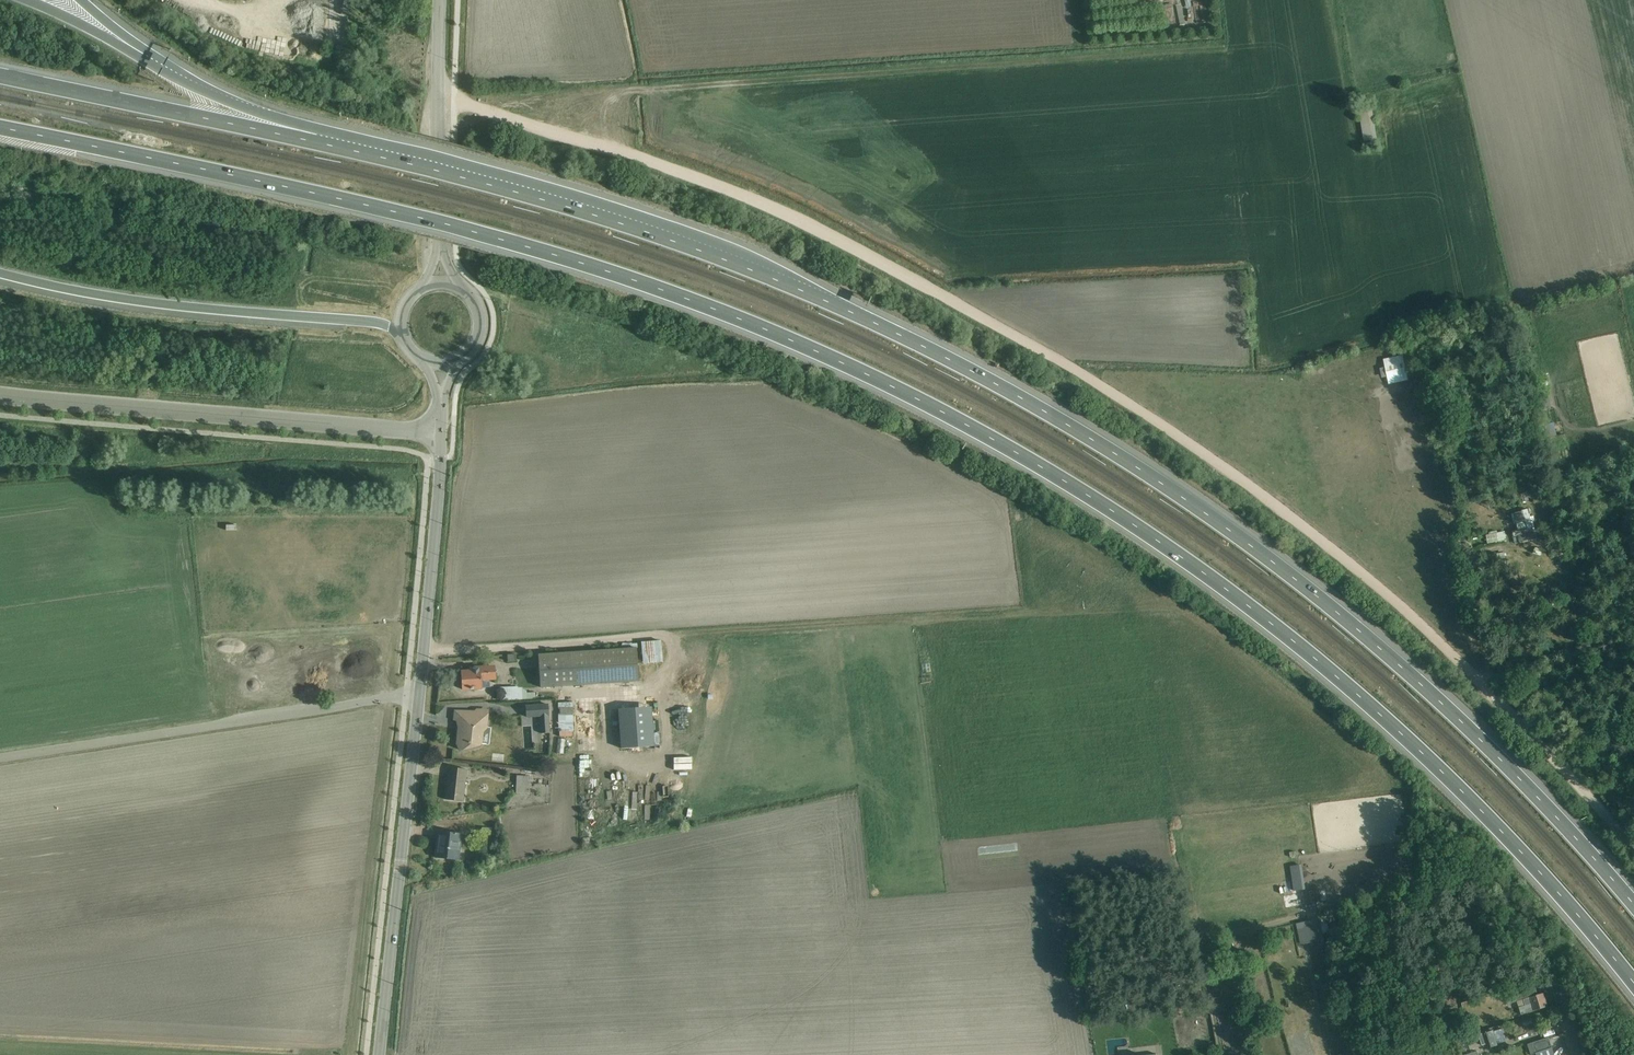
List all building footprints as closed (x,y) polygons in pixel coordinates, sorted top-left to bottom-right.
[(1371,105),(1358,107),(1364,141),(1377,139),(1371,105)] [(1382,377),(1387,376),(1388,384),(1408,380),(1403,355),(1383,359),(1385,367),(1380,368),(1382,377)] [(1169,381),(1166,392),(1181,396),(1184,384),(1169,381)] [(1557,436),(1553,422),(1544,425),(1549,446),(1561,443),(1565,442),(1566,441),(1564,434),(1563,434),(1560,434),(1561,435),(1557,436)] [(1332,477),(1328,488),(1339,492),(1343,481),(1332,477)] [(1520,494),(1522,501),(1529,500),(1526,492),(1520,494)] [(1527,508),(1522,510),(1522,511),(1513,513),(1516,524),(1525,521),(1526,528),(1513,531),(1515,537),(1518,536),(1520,542),(1537,538),(1535,531),(1534,532),(1527,508)] [(1508,517),(1501,519),(1504,528),(1510,526),(1508,517)] [(1497,532),(1486,535),(1488,544),(1499,541),(1497,532)] [(1566,595),(1568,604),(1576,602),(1573,593),(1566,595)] [(1505,617),(1507,630),(1515,629),(1513,616),(1505,617)] [(1468,626),(1470,638),(1477,637),(1474,625),(1468,626)] [(661,641),(642,642),(643,666),(653,666),(653,663),(662,662),(661,641)] [(621,644),(621,649),(539,654),(541,688),(639,681),(636,648),(638,648),(638,642),(621,644)] [(470,670),(461,671),(462,690),(491,687),(490,680),(496,680),(495,665),(469,667),(470,670)] [(517,687),(500,688),(501,700),(537,697),(537,692),(527,693),(527,691),(522,690),(522,687),(517,687)] [(573,703),(558,703),(558,731),(560,732),(560,736),(572,737),(572,732),(573,732),(573,703)] [(620,747),(654,745),(651,704),(617,706),(620,747)] [(543,732),(549,731),(548,707),(523,708),(524,726),(531,726),(532,749),(544,749),(543,732)] [(463,728),(459,729),(458,737),(462,739),(461,743),(458,745),(461,752),(481,746),(482,743),(489,744),(491,728),(487,728),(489,709),(476,708),(475,710),(455,712),(455,719),(463,722),(463,728)] [(565,740),(558,739),(557,753),(563,754),(565,740)] [(674,746),(675,765),(683,765),(682,746),(674,746)] [(1625,762),(1627,762),(1629,771),(1633,769),(1633,759),(1628,761),(1627,758),(1624,759),(1625,762)] [(590,775),(590,759),(580,759),(580,775),(590,775)] [(449,767),(445,800),(463,802),(467,770),(449,767)] [(531,776),(517,776),(517,793),(530,794),(531,776)] [(494,828),(482,827),(481,841),(492,842),(494,828)] [(438,832),(435,858),(459,860),(462,834),(438,832)] [(1316,889),(1301,891),(1303,904),(1318,902),(1316,889)] [(1301,897),(1295,898),(1298,911),(1304,910),(1301,897)] [(1307,921),(1296,923),(1300,944),(1324,939),(1322,933),(1329,931),(1326,918),(1319,920),(1319,917),(1307,921)] [(1449,990),(1447,983),(1437,986),(1439,993),(1449,990)] [(1538,995),(1517,1001),(1521,1015),(1548,1007),(1543,993),(1538,995)] [(1185,997),(1172,999),(1174,1009),(1187,1007),(1185,997)] [(1493,1030),(1480,1034),(1479,1031),(1461,1037),(1462,1041),(1467,1039),(1470,1050),(1483,1046),(1484,1050),(1498,1045),(1498,1044),(1506,1041),(1502,1029),(1494,1031),(1493,1030)] [(1426,1041),(1418,1038),(1414,1049),(1422,1052),(1426,1041)] [(1532,1054),(1552,1048),(1549,1038),(1528,1044),(1532,1054)] [(1558,1043),(1553,1048),(1558,1054),(1563,1049),(1558,1043)]
